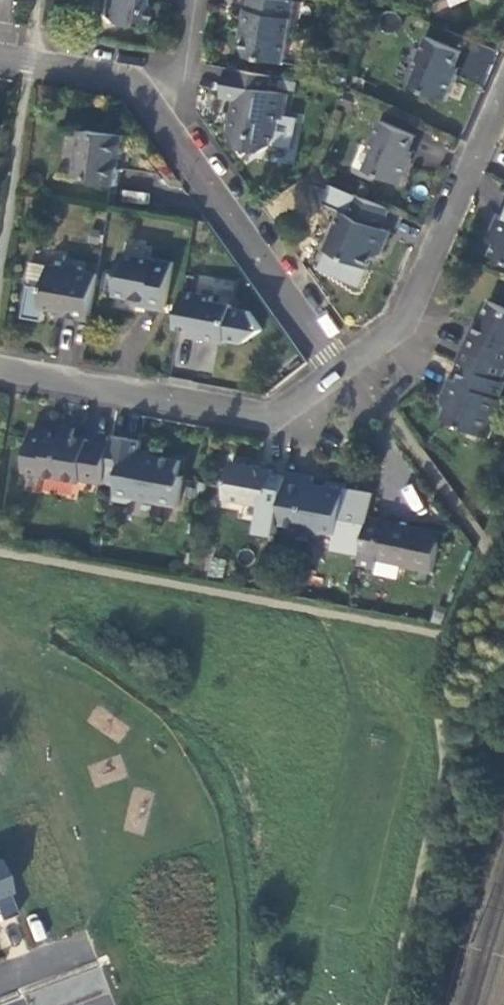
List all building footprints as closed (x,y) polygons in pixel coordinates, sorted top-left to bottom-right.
[(103,0),(101,15),(105,21),(115,23),(121,19),(140,22),(143,5),(140,0),(103,0)] [(293,0),(250,0),(248,9),(246,9),(243,27),(248,28),(244,50),(248,55),(284,62),(295,0),(293,0)] [(462,51),(428,36),(416,64),(420,66),(412,84),(447,100),(458,74),(453,72),(456,65),(462,51)] [(462,77),(487,83),(496,49),(470,43),(462,77)] [(461,67),(456,65),(453,72),(458,74),(461,67)] [(273,75),(229,67),(223,97),(235,99),(232,116),(235,116),(233,128),(236,129),(234,140),(245,156),(253,150),(263,152),(274,144),(294,148),(299,118),(285,116),(289,93),(270,90),(273,75)] [(416,134),(382,120),(370,148),(374,150),(367,168),(402,183),(412,158),(407,155),(410,148),(416,134)] [(126,134),(82,128),(76,175),(93,178),(98,183),(116,186),(120,153),(123,153),(126,134)] [(415,150),(410,148),(407,155),(412,158),(415,150)] [(382,227),(390,208),(354,193),(346,212),(342,210),(336,223),(339,229),(330,250),(368,267),(373,256),(382,253),(392,231),(382,227)] [(503,216),(503,217),(502,217),(501,218),(500,218),(499,219),(498,219),(498,220),(497,221),(496,221),(495,222),(495,223),(494,224),(493,225),(493,226),(493,227),(493,228),(492,229),(492,230),(492,231),(492,232),(492,233),(492,234),(492,235),(492,237),(492,238),(493,238),(493,240),(494,241),(495,242),(495,243),(491,254),(503,260),(503,216)] [(166,309),(174,261),(123,252),(116,294),(147,300),(146,306),(166,309)] [(73,317),(90,320),(99,273),(84,270),(81,266),(69,264),(65,267),(50,263),(45,288),(30,285),(25,316),(45,320),(47,308),(73,313),(73,317)] [(214,296),(184,290),(178,326),(193,329),(201,331),(200,336),(227,341),(233,304),(214,301),(214,296)] [(466,364),(503,380),(503,378),(503,307),(492,301),(479,330),(473,328),(459,360),(466,364)] [(503,380),(466,364),(459,379),(458,379),(457,379),(455,379),(454,380),(453,380),(452,381),(451,381),(450,382),(449,383),(448,384),(448,385),(447,385),(446,386),(446,387),(445,388),(444,389),(444,390),(444,391),(443,392),(443,393),(443,394),(443,395),(443,396),(443,397),(443,399),(444,400),(444,401),(445,402),(445,404),(446,405),(447,407),(442,417),(484,435),(494,414),(495,411),(499,412),(503,400),(499,398),(503,388),(503,381),(503,380)] [(82,478),(104,482),(106,467),(110,445),(89,441),(89,439),(74,437),(75,429),(63,426),(60,442),(51,440),(52,433),(33,429),(25,470),(82,480),(82,478)] [(110,445),(106,467),(121,469),(116,499),(131,502),(136,498),(179,505),(184,476),(179,474),(181,460),(140,453),(141,440),(112,435),(110,445)] [(282,505),(288,475),(273,472),(273,469),(232,461),(225,498),(267,505),(268,502),(282,505)] [(282,505),(279,523),(299,527),(298,531),(319,535),(324,531),(337,533),(346,484),(328,481),(326,489),(312,486),(314,476),(288,472),(288,475),(282,505)] [(370,517),(360,562),(377,566),(379,559),(434,570),(442,533),(370,517)] [(0,874),(0,922),(16,916),(0,874)]
